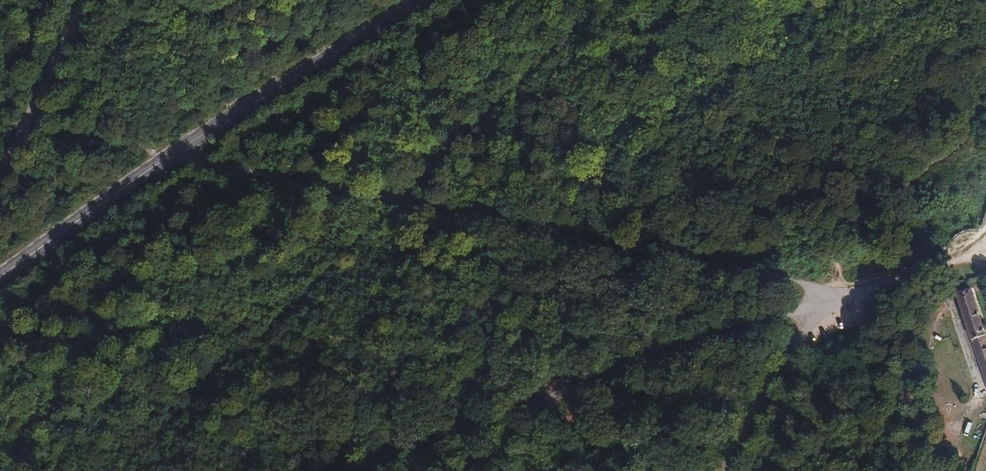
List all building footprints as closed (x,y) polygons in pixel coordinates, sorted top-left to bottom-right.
[(952,276),(936,281),(969,380),(983,375),(952,276)]
